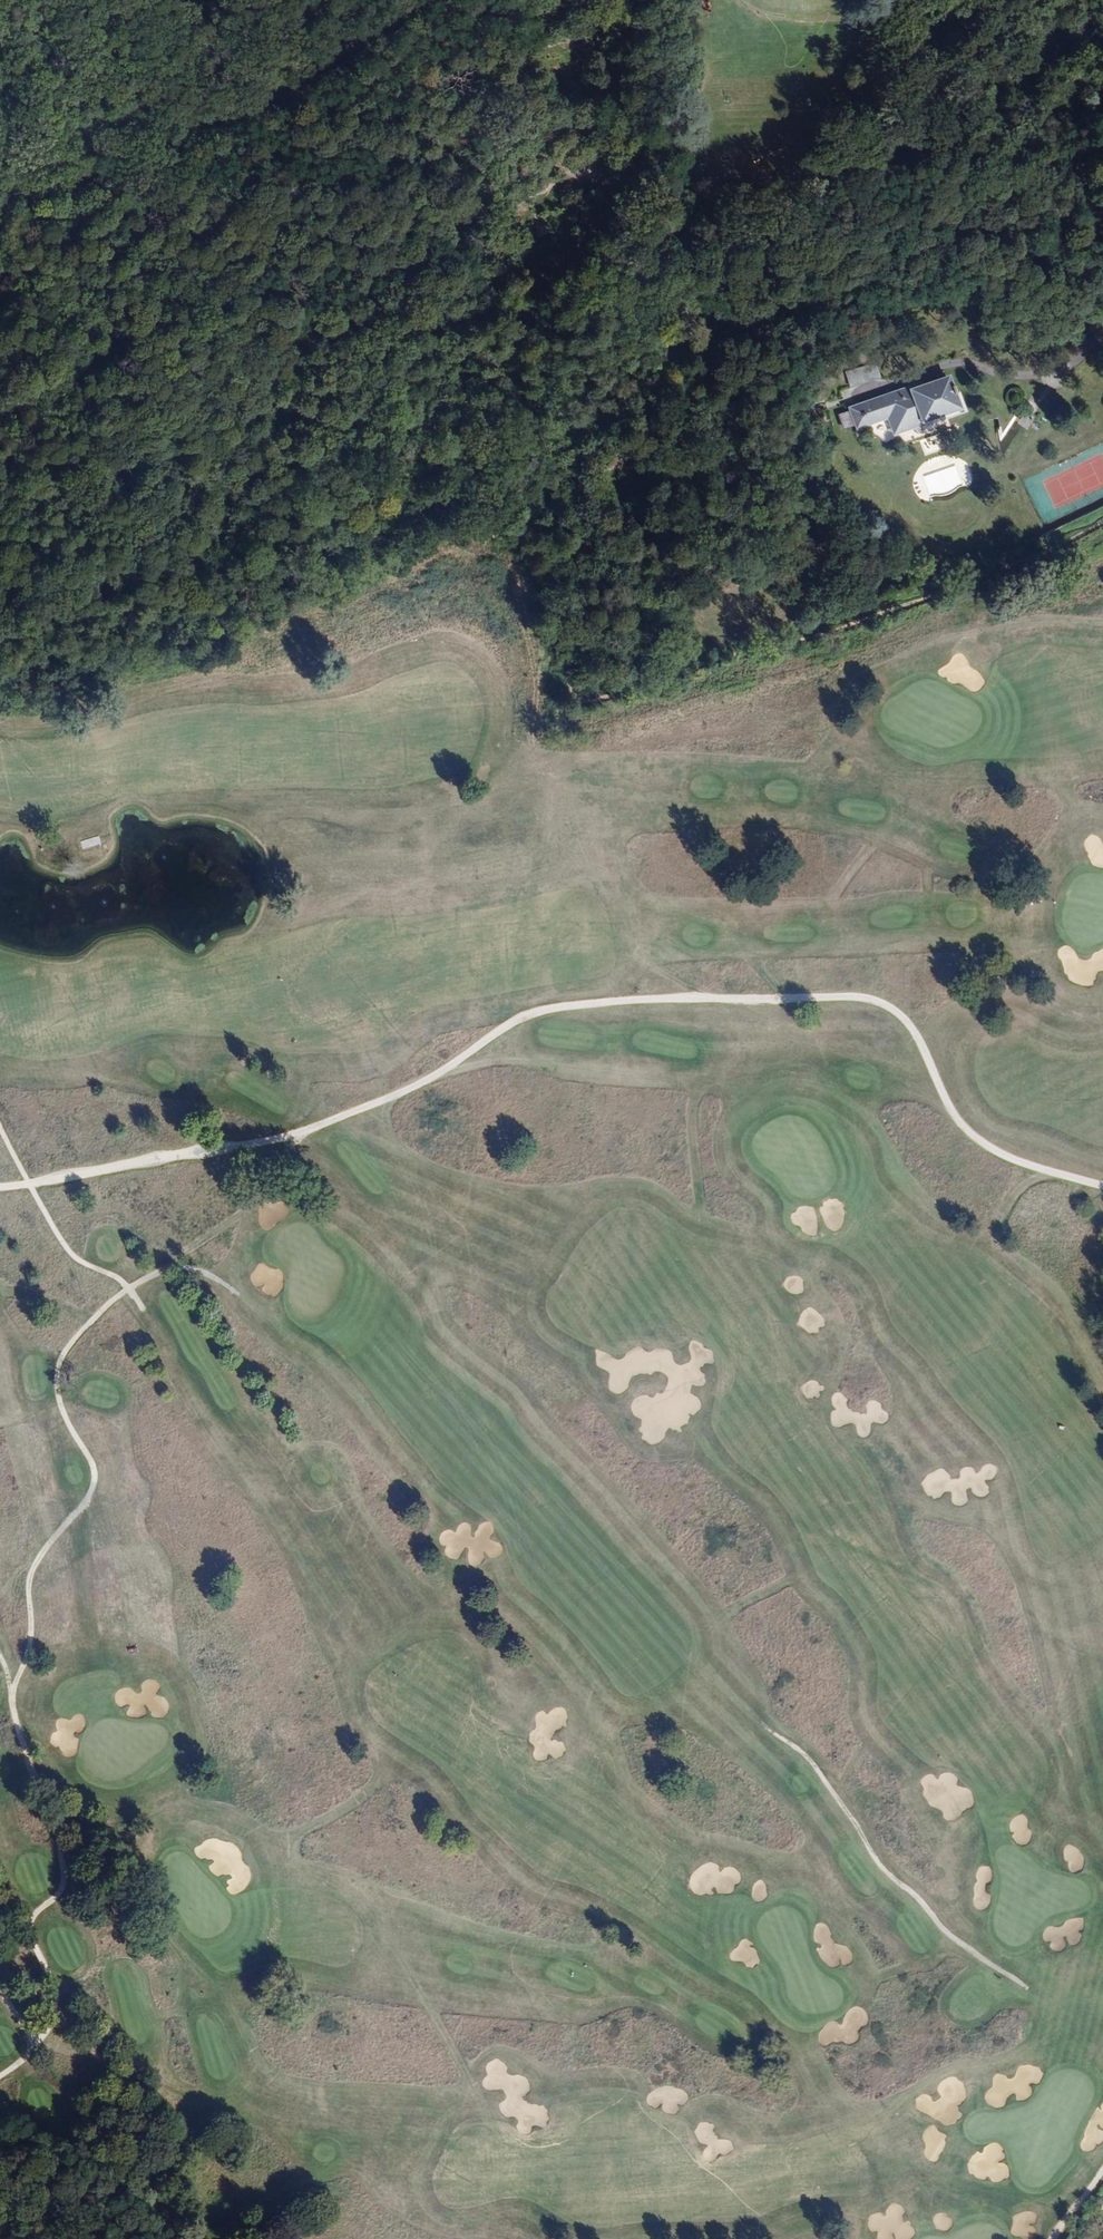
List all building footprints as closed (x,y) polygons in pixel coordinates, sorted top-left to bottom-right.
[(876,362),(845,371),(849,387),(881,379),(876,362)] [(905,415),(910,432),(960,417),(959,415),(972,410),(962,379),(926,391),(925,388),(867,406),(873,424),(905,415)] [(604,468),(618,462),(614,453),(600,458),(604,468)] [(80,841),(81,848),(100,844),(98,837),(80,841)]
